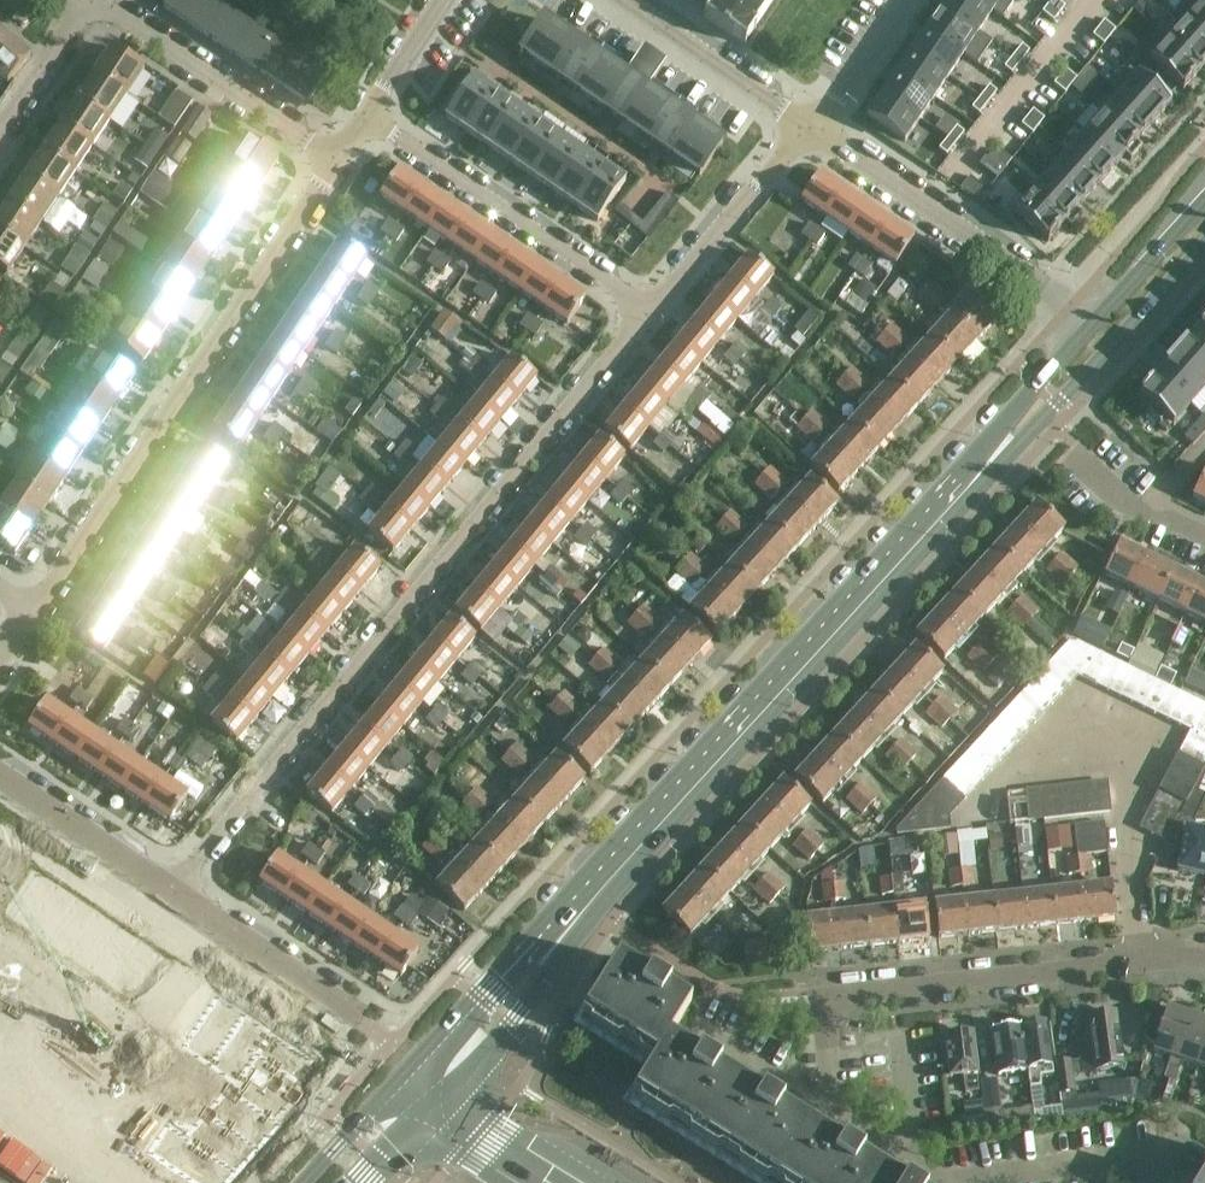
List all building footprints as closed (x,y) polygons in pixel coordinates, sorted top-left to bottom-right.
[(162,5),(308,103),(326,76),(213,0),(166,0),(162,5)] [(704,18),(745,46),(776,0),(719,0),(716,4),(715,3),(715,4),(720,8),(711,22),(704,17),(704,18)] [(993,12),(976,0),(947,0),(941,8),(978,33),(993,12)] [(993,12),(1001,0),(976,0),(993,12)] [(1048,6),(1059,15),(1065,8),(1055,0),(1053,0),(1048,6)] [(1174,13),(1184,23),(1204,42),(1204,6),(1202,3),(1198,0),(1185,0),(1174,13)] [(1053,23),(1059,15),(1048,6),(1042,14),(1053,23)] [(963,55),(978,33),(941,8),(926,30),(963,55)] [(1115,32),(1104,22),(1098,29),(1109,39),(1115,32)] [(542,23),(522,53),(524,55),(543,68),(557,78),(604,110),(612,115),(654,144),(672,156),(688,167),(700,176),(702,173),(721,146),(685,121),(683,120),(673,113),(644,93),(662,67),(643,54),(634,67),(634,68),(633,69),(625,80),(594,59),(584,52),(580,49),(542,23)] [(1204,67),(1204,42),(1184,23),(1167,42),(1200,72),(1204,67)] [(1103,46),(1109,39),(1098,29),(1092,37),(1103,46)] [(949,77),(963,55),(926,30),(911,52),(949,77)] [(30,59),(6,38),(0,45),(0,79),(7,85),(30,59)] [(1200,72),(1167,42),(1149,62),(1183,92),(1200,72)] [(1021,46),(1013,57),(1020,63),(1029,52),(1021,46)] [(94,76),(127,98),(145,71),(112,49),(94,76)] [(934,99),(949,77),(911,52),(897,74),(934,99)] [(1011,74),(1020,63),(1013,57),(1004,68),(1011,74)] [(1130,68),(1112,88),(1119,95),(1153,125),(1171,105),(1137,75),(1130,68)] [(1076,80),(1065,71),(1059,78),(1071,87),(1076,80)] [(445,118),(468,134),(499,88),(476,73),(445,118)] [(934,99),(897,74),(882,96),(919,121),(934,99)] [(127,98),(94,76),(77,101),(110,123),(127,98)] [(1071,87),(1059,78),(1053,85),(1065,94),(1071,87)] [(989,87),(980,98),(988,104),(996,93),(989,87)] [(499,88),(468,134),(489,148),(517,108),(496,94),(500,89),(499,88)] [(175,129),(193,103),(177,92),(159,119),(175,129)] [(1153,125),(1119,95),(1102,114),(1136,144),(1153,125)] [(919,121),(882,96),(867,117),(904,143),(919,121)] [(979,115),(988,104),(980,98),(971,109),(979,115)] [(110,123),(77,101),(59,127),(92,149),(110,123)] [(212,116),(198,107),(181,134),(195,143),(212,116)] [(517,108),(489,148),(511,163),(538,123),(517,108)] [(1044,120),(1032,111),(1027,119),(1038,128),(1044,120)] [(1136,144),(1102,114),(1084,134),(1118,164),(1125,156),(1130,161),(1142,149),(1136,144)] [(1038,128),(1027,119),(1021,126),(1032,135),(1038,128)] [(538,123),(511,163),(532,178),(560,137),(538,123)] [(92,149),(59,127),(43,152),(76,174),(92,149)] [(956,128),(947,139),(955,145),(964,134),(956,128)] [(157,154),(168,139),(157,131),(146,147),(157,154)] [(1118,164),(1084,134),(1067,154),(1100,184),(1118,164)] [(560,137),(532,178),(553,193),(581,152),(560,137)] [(178,138),(165,157),(180,166),(192,148),(178,138)] [(227,165),(260,188),(279,160),(245,138),(227,165)] [(946,156),(955,145),(947,139),(938,150),(946,156)] [(146,147),(135,163),(147,170),(157,154),(146,147)] [(26,177),(59,200),(76,174),(43,152),(26,177)] [(581,152),(553,193),(575,207),(603,167),(581,152)] [(1011,161),(1000,152),(994,159),(1005,168),(1011,161)] [(1100,184),(1067,154),(1049,173),(1083,203),(1100,184)] [(988,155),(979,166),(996,180),(1005,168),(994,159),(988,155)] [(260,188),(227,165),(210,191),(243,213),(260,188)] [(603,167),(575,207),(597,223),(625,182),(603,167)] [(403,216),(422,188),(398,172),(380,199),(403,216)] [(1083,203),(1049,173),(1032,193),(1065,223),(1071,228),(1082,216),(1076,211),(1083,203)] [(824,220),(843,192),(819,176),(800,203),(824,220)] [(59,200),(26,177),(8,203),(41,225),(59,200)] [(968,180),(961,189),(975,199),(982,189),(968,180)] [(124,205),(128,199),(133,191),(121,183),(112,196),(124,205)] [(177,203),(182,195),(166,184),(161,193),(177,203)] [(422,188),(403,216),(426,231),(445,204),(422,188)] [(243,213),(210,191),(192,217),(226,239),(243,213)] [(847,236),(866,208),(843,192),(824,220),(847,236)] [(171,212),(177,203),(161,193),(155,202),(171,212)] [(1065,223),(1032,193),(1014,213),(1048,243),(1065,223)] [(667,194),(661,200),(672,210),(678,203),(667,194)] [(661,200),(655,208),(666,217),(672,210),(661,200)] [(8,203),(0,215),(0,234),(25,250),(41,225),(8,203)] [(95,223),(106,231),(118,213),(105,204),(93,222),(95,223)] [(445,204),(426,231),(450,247),(468,220),(445,204)] [(620,205),(614,213),(625,222),(631,214),(620,205)] [(655,208),(648,216),(660,225),(666,217),(655,208)] [(870,251),(889,224),(866,208),(847,236),(870,251)] [(631,214),(625,222),(636,231),(642,223),(631,214)] [(648,216),(642,223),(654,233),(660,225),(648,216)] [(226,239),(192,217),(176,242),(209,264),(226,239)] [(388,239),(396,226),(388,220),(379,233),(388,239)] [(468,220),(450,247),(473,263),(491,235),(468,220)] [(642,223),(636,231),(647,240),(654,233),(642,223)] [(809,224),(800,236),(808,241),(809,242),(817,230),(809,224)] [(894,268),(913,240),(889,224),(870,251),(894,268)] [(396,226),(388,239),(396,244),(405,231),(396,226)] [(817,230),(809,242),(817,247),(825,235),(817,230)] [(150,243),(134,232),(127,243),(143,254),(150,243)] [(89,256),(98,243),(84,233),(75,247),(89,256)] [(0,234),(0,270),(8,276),(25,250),(0,234)] [(491,235),(473,263),(496,279),(515,251),(491,235)] [(112,268),(123,251),(109,242),(97,259),(112,268)] [(209,264),(176,242),(159,267),(192,290),(209,264)] [(323,267),(351,285),(367,261),(339,243),(323,267)] [(75,247),(70,255),(84,264),(89,256),(75,247)] [(515,251),(496,279),(519,294),(538,267),(515,251)] [(434,270),(443,257),(434,252),(426,264),(434,270)] [(855,273),(863,261),(856,256),(847,268),(855,273)] [(451,263),(443,257),(434,270),(435,270),(443,275),(451,263)] [(774,278),(748,257),(730,280),(755,301),(774,278)] [(95,261),(82,281),(96,290),(109,271),(95,261)] [(863,261),(855,273),(864,279),(872,267),(863,261)] [(192,290),(159,267),(142,293),(175,316),(192,290)] [(351,285),(323,267),(308,290),(335,309),(351,285)] [(538,267),(519,294),(542,310),(561,283),(538,267)] [(755,301),(730,280),(712,301),(738,322),(755,301)] [(53,311),(65,293),(51,283),(39,301),(53,311)] [(481,301),(489,289),(480,283),(472,295),(481,301)] [(561,283),(542,310),(566,327),(585,299),(561,283)] [(361,292),(374,300),(379,292),(367,284),(361,292)] [(71,298),(84,307),(92,295),(79,286),(71,298)] [(489,289),(481,301),(488,306),(497,294),(489,289)] [(845,289),(838,299),(861,316),(868,306),(845,289)] [(335,309),(308,290),(292,313),(320,332),(335,309)] [(374,300),(361,292),(356,300),(368,308),(374,300)] [(125,318),(142,329),(159,340),(175,316),(142,293),(125,318)] [(771,300),(764,307),(776,317),(782,309),(771,300)] [(738,322),(712,301),(694,323),(720,344),(738,322)] [(35,306),(26,321),(40,330),(50,316),(35,306)] [(764,307),(758,315),(769,324),(776,317),(764,307)] [(450,323),(457,329),(460,325),(444,312),(430,330),(440,337),(450,323)] [(1203,312),(1193,324),(1198,329),(1191,337),(1204,349),(1204,314),(1203,312)] [(320,332),(292,313),(277,336),(304,355),(320,332)] [(527,332),(535,320),(527,315),(519,327),(527,332)] [(159,340),(142,329),(125,318),(108,343),(142,365),(159,340)] [(535,320),(527,332),(535,338),(544,326),(535,320)] [(50,357),(69,330),(56,321),(37,348),(50,357)] [(720,344),(694,323),(677,344),(702,365),(720,344)] [(330,339),(342,347),(348,339),(336,331),(330,339)] [(304,355),(277,336),(261,360),(289,378),(304,355)] [(1191,337),(1174,356),(1204,383),(1204,349),(1191,337)] [(6,356),(17,364),(29,345),(18,338),(6,356)] [(342,347),(330,339),(325,347),(337,355),(342,347)] [(692,378),(702,365),(677,344),(659,366),(685,387),(692,378)] [(736,344),(730,351),(741,361),(747,353),(736,344)] [(83,380),(117,403),(134,377),(101,354),(91,347),(73,374),(83,380)] [(730,351),(723,359),(735,368),(741,361),(730,351)] [(467,360),(483,373),(489,365),(473,352),(467,360)] [(20,374),(33,383),(47,362),(34,354),(20,374)] [(1191,405),(1204,389),(1204,383),(1174,356),(1157,376),(1191,405)] [(400,371),(411,380),(423,365),(412,357),(400,371)] [(492,380),(518,401),(536,379),(510,358),(492,380)] [(289,378),(261,360),(245,383),(273,401),(289,378)] [(483,373),(467,360),(460,368),(476,380),(483,373)] [(1,388),(12,371),(0,363),(0,387),(1,388)] [(659,366),(641,388),(667,409),(685,387),(659,366)] [(1191,405),(1157,376),(1139,396),(1152,408),(1147,413),(1160,424),(1165,419),(1173,426),(1191,405)] [(299,386),(311,394),(317,386),(305,377),(299,386)] [(66,406),(100,428),(117,403),(83,380),(66,406)] [(518,401),(492,380),(474,402),(500,423),(518,401)] [(382,395),(390,401),(400,389),(392,382),(382,395)] [(49,394),(33,383),(27,393),(43,404),(49,394)] [(273,401),(245,383),(230,406),(258,425),(273,401)] [(311,394),(299,386),(293,394),(306,402),(311,394)] [(700,387),(694,395),(705,404),(706,403),(712,396),(702,388),(700,387)] [(641,388),(624,409),(649,430),(658,438),(665,430),(676,416),(667,409),(641,388)] [(694,395),(688,402),(699,411),(698,412),(712,424),(713,423),(719,416),(720,415),(706,403),(705,404),(694,395)] [(461,397),(452,408),(441,399),(435,406),(482,445),(500,423),(474,402),(472,405),(461,397)] [(379,400),(368,414),(375,420),(386,406),(379,400)] [(361,407),(352,401),(344,411),(353,418),(361,407)] [(100,428),(66,406),(49,431),(83,453),(100,428)] [(258,425),(230,406),(214,430),(242,448),(258,425)] [(427,437),(439,445),(464,466),(482,445),(435,406),(429,414),(439,423),(427,437)] [(738,418),(726,408),(720,415),(719,416),(732,426),(738,418)] [(649,430),(624,409),(605,432),(631,453),(649,430)] [(1204,432),(1204,418),(1203,416),(1194,427),(1202,435),(1204,432)] [(15,445),(22,436),(5,424),(0,432),(0,435),(15,445)] [(268,432),(280,440),(286,432),(273,424),(268,432)] [(702,425),(696,433),(715,448),(721,440),(702,425)] [(333,445),(342,432),(334,426),(324,438),(333,445)] [(1192,446),(1202,435),(1194,427),(1184,438),(1192,446)] [(670,447),(677,453),(683,445),(665,430),(658,438),(670,447)] [(83,453),(49,431),(32,456),(66,479),(83,453)] [(280,440),(268,432),(263,440),(275,448),(280,440)] [(0,435),(0,448),(9,454),(15,445),(0,435)] [(670,447),(658,438),(652,446),(664,455),(670,447)] [(625,460),(599,439),(581,461),(607,482),(625,460)] [(399,449),(410,459),(417,451),(405,442),(399,449)] [(464,466),(439,445),(421,467),(447,488),(464,466)] [(186,472),(214,490),(230,466),(202,448),(186,472)] [(410,459),(399,449),(393,457),(404,466),(410,459)] [(66,479),(32,456),(15,482),(49,504),(66,479)] [(563,482),(589,504),(607,482),(581,461),(563,482)] [(328,467),(321,477),(334,487),(341,477),(328,467)] [(447,488),(421,467),(403,488),(429,509),(447,488)] [(1192,497),(1204,504),(1204,471),(1192,497)] [(214,490),(186,472),(170,495),(198,513),(214,490)] [(15,482),(0,505),(0,508),(32,530),(49,504),(15,482)] [(578,517),(589,504),(563,482),(545,504),(571,525),(577,517),(578,517)] [(622,482),(616,490),(627,499),(633,491),(622,482)] [(370,485),(364,493),(376,502),(382,495),(370,485)] [(429,509),(403,488),(386,510),(411,531),(429,509)] [(225,497),(237,506),(242,497),(230,489),(225,497)] [(627,499),(616,490),(610,498),(621,507),(627,499)] [(358,501),(369,510),(376,502),(364,493),(358,501)] [(198,513),(170,495),(155,518),(183,537),(198,513)] [(237,506),(225,497),(219,506),(231,514),(237,506)] [(302,519),(310,508),(302,501),(293,513),(302,519)] [(528,526),(553,547),(571,525),(545,504),(528,526)] [(0,508),(0,555),(4,549),(15,556),(32,530),(0,508)] [(411,531),(386,510),(367,532),(393,553),(411,531)] [(183,537),(155,518),(139,541),(167,560),(183,537)] [(586,525),(580,532),(591,542),(597,534),(586,525)] [(553,547),(528,526),(510,547),(536,568),(542,561),(553,547)] [(591,542),(580,532),(574,540),(577,542),(585,549),(591,542)] [(199,536),(193,544),(205,552),(212,556),(217,548),(211,544),(199,536)] [(167,560),(139,541),(124,565),(151,583),(167,560)] [(205,552),(193,544),(187,552),(200,561),(205,552)] [(1119,545),(1104,576),(1131,590),(1146,558),(1119,545)] [(315,554),(326,564),(333,556),(321,547),(315,554)] [(492,569),(518,590),(536,568),(510,547),(492,569)] [(335,571),(361,592),(379,570),(354,549),(335,571)] [(326,564),(315,554),(308,562),(320,572),(326,564)] [(1146,558),(1131,590),(1158,602),(1173,571),(1146,558)] [(151,583),(124,565),(108,588),(136,606),(151,583)] [(544,576),(556,585),(562,590),(569,583),(562,578),(552,569),(551,568),(544,576)] [(474,590),(500,612),(518,590),(492,569),(474,590)] [(361,592),(335,571),(317,593),(343,614),(361,592)] [(1173,571),(1158,602),(1184,615),(1199,584),(1173,571)] [(544,576),(538,583),(556,598),(562,590),(556,585),(544,576)] [(162,590),(174,599),(180,590),(168,581),(162,590)] [(261,583),(253,593),(268,606),(276,595),(261,583)] [(1184,615),(1204,625),(1204,587),(1199,584),(1184,615)] [(136,606),(108,588),(92,611),(120,630),(136,606)] [(279,597),(290,607),(297,599),(285,589),(279,597)] [(174,599),(162,590),(157,598),(169,606),(174,599)] [(456,613),(482,634),(500,612),(474,590),(456,613)] [(587,599),(577,591),(571,598),(581,606),(587,599)] [(1106,610),(1118,616),(1127,597),(1115,591),(1106,610)] [(343,614),(317,593),(300,614),(325,635),(343,614)] [(273,605),(284,614),(290,607),(279,597),(273,605)] [(202,599),(194,611),(205,619),(214,607),(202,599)] [(120,630),(92,611),(76,635),(104,654),(120,630)] [(515,612),(509,619),(521,629),(533,638),(537,642),(543,635),(516,612),(515,612)] [(325,635),(300,614),(282,636),(308,657),(325,635)] [(533,638),(521,629),(509,619),(503,627),(526,646),(533,638)] [(476,641),(450,620),(432,642),(457,663),(476,641)] [(1031,620),(1025,626),(1051,650),(1056,645),(1031,620)] [(237,635),(243,640),(254,649),(261,642),(261,641),(247,630),(243,627),(237,635)] [(1094,644),(1102,648),(1110,631),(1102,627),(1094,644)] [(148,637),(136,628),(131,637),(143,645),(149,649),(155,640),(148,637)] [(1178,628),(1171,644),(1182,649),(1189,633),(1178,628)] [(308,657),(282,636),(264,657),(290,678),(308,657)] [(131,637),(125,645),(143,657),(149,649),(143,645),(131,637)] [(254,649),(243,640),(237,648),(248,657),(254,649)] [(1079,675),(1098,685),(1111,659),(1071,640),(1057,655),(1079,675)] [(457,663),(432,642),(414,664),(439,685),(457,663)] [(1116,656),(1128,662),(1129,662),(1134,651),(1121,645),(1116,656)] [(1072,683),(1079,675),(1057,655),(1050,663),(1072,683)] [(1159,668),(1133,655),(1128,667),(1134,670),(1146,676),(1153,679),(1159,668)] [(993,665),(1008,679),(1016,671),(1001,656),(993,665)] [(290,678),(264,657),(246,679),(272,700),(290,678)] [(1098,685),(1109,691),(1123,665),(1111,659),(1098,685)] [(466,671),(478,681),(485,672),(473,663),(466,671)] [(1063,693),(1072,683),(1050,663),(1041,673),(1063,693)] [(439,685),(414,664),(396,685),(422,706),(439,685)] [(1123,665),(1109,691),(1121,697),(1134,670),(1128,667),(1123,665)] [(1155,680),(1158,682),(1169,687),(1170,688),(1176,676),(1161,668),(1155,680)] [(1121,697),(1132,703),(1146,676),(1134,670),(1121,697)] [(478,681),(466,671),(461,678),(472,688),(478,681)] [(1054,702),(1063,693),(1041,673),(1032,682),(1054,702)] [(208,684),(219,693),(226,685),(214,676),(208,684)] [(1132,703),(1144,709),(1158,682),(1155,680),(1153,679),(1146,676),(1132,703)] [(272,700),(246,679),(229,701),(254,722),(272,700)] [(1045,712),(1054,702),(1032,682),(1023,692),(1045,712)] [(1144,709),(1155,714),(1169,687),(1158,682),(1144,709)] [(219,693),(208,684),(202,691),(213,701),(219,693)] [(422,706),(396,685),(378,707),(404,728),(422,706)] [(1169,687),(1155,714),(1167,720),(1182,693),(1169,687)] [(78,706),(86,694),(77,688),(69,701),(78,706)] [(1036,721),(1045,712),(1023,692),(1015,701),(1036,721)] [(1167,720),(1178,726),(1193,699),(1182,693),(1167,720)] [(86,694),(78,706),(86,712),(94,699),(86,694)] [(1178,726),(1190,732),(1204,705),(1193,699),(1178,726)] [(52,744),(71,717),(47,700),(28,728),(52,744)] [(254,722),(229,701),(210,723),(236,744),(254,722)] [(1028,731),(1036,721),(1015,701),(1006,711),(1028,731)] [(156,714),(168,721),(174,712),(162,704),(156,714)] [(1184,744),(1204,755),(1204,705),(1190,732),(1184,744)] [(404,728),(378,707),(360,728),(386,750),(404,728)] [(431,715),(443,724),(449,716),(438,707),(431,715)] [(1019,741),(1028,731),(1006,711),(997,720),(1019,741)] [(443,724),(431,715),(425,722),(437,731),(443,724)] [(75,760),(94,732),(71,717),(52,744),(75,760)] [(124,737),(133,725),(125,720),(116,732),(124,737)] [(1010,750),(1019,741),(997,720),(988,730),(1010,750)] [(133,725),(124,737),(132,743),(141,731),(133,725)] [(386,750),(360,728),(343,750),(368,771),(386,750)] [(1001,760),(1010,750),(988,730),(979,740),(1001,760)] [(99,776),(117,748),(94,732),(75,760),(99,776)] [(992,769),(1001,760),(979,740),(971,749),(992,769)] [(1184,744),(1178,756),(1204,770),(1204,767),(1204,755),(1184,744)] [(122,791),(141,763),(117,748),(99,776),(122,791)] [(396,757),(407,767),(414,759),(402,749),(396,757)] [(984,779),(992,769),(971,749),(962,759),(984,779)] [(343,750),(325,772),(351,793),(368,771),(343,750)] [(171,768),(179,757),(171,751),(163,762),(171,768)] [(424,762),(428,766),(425,769),(434,776),(444,763),(431,753),(424,762)] [(1197,781),(1199,779),(1204,770),(1178,756),(1171,768),(1197,781)] [(179,757),(171,768),(179,774),(187,762),(179,757)] [(407,767),(396,757),(390,765),(401,774),(407,767)] [(975,788),(984,779),(962,759),(953,768),(975,788)] [(145,807),(164,779),(141,763),(122,791),(145,807)] [(1179,815),(1183,817),(1193,822),(1204,822),(1204,767),(1204,768),(1204,770),(1199,779),(1197,781),(1192,793),(1191,793),(1185,805),(1182,810),(1179,815)] [(966,798),(975,788),(953,768),(944,778),(966,798)] [(1191,793),(1197,781),(1171,768),(1165,780),(1191,793)] [(325,772),(307,794),(332,815),(351,793),(325,772)] [(957,808),(966,798),(944,778),(935,788),(957,808)] [(164,779),(145,807),(170,823),(188,795),(164,779)] [(1191,793),(1165,780),(1159,792),(1185,805),(1191,793)] [(1093,784),(1096,814),(1110,813),(1106,783),(1093,784)] [(1080,786),(1083,816),(1096,814),(1093,784),(1080,786)] [(1066,787),(1070,817),(1083,816),(1080,786),(1066,787)] [(1053,789),(1056,819),(1070,817),(1066,787),(1053,789)] [(948,817),(957,808),(935,788),(927,797),(948,817)] [(1040,790),(1043,820),(1056,819),(1053,789),(1040,790)] [(1027,792),(1030,821),(1043,820),(1040,790),(1027,792)] [(1010,824),(1014,823),(1026,822),(1030,821),(1027,792),(1007,794),(1010,824)] [(1185,805),(1159,792),(1153,804),(1166,810),(1178,817),(1182,810),(1185,805)] [(378,802),(366,793),(360,800),(371,810),(378,802)] [(896,835),(950,829),(948,817),(927,797),(896,831),(896,835)] [(360,800),(354,808),(365,818),(371,810),(360,800)] [(1153,834),(1166,810),(1153,804),(1140,828),(1153,834)] [(304,825),(314,822),(318,817),(305,806),(295,818),(304,825)] [(1178,817),(1166,810),(1153,834),(1166,841),(1178,817)] [(1016,839),(1029,838),(1027,823),(1015,824),(1016,839)] [(1089,856),(1107,854),(1104,823),(1073,826),(1075,841),(1077,857),(1089,856)] [(1186,828),(1177,872),(1204,877),(1204,832),(1186,828)] [(1002,850),(1000,835),(991,836),(993,851),(1002,850)] [(957,836),(950,837),(939,838),(939,842),(941,858),(959,856),(957,836)] [(317,848),(308,861),(318,867),(332,846),(322,840),(317,848)] [(919,856),(917,841),(909,842),(911,857),(919,856)] [(308,861),(317,848),(309,843),(300,856),(308,861)] [(283,900),(302,872),(278,855),(259,883),(283,900)] [(1089,856),(1077,857),(1079,874),(1091,873),(1089,856)] [(1067,876),(1079,874),(1077,857),(1065,858),(1067,876)] [(820,875),(821,886),(833,884),(831,868),(820,875)] [(302,872),(283,900),(307,915),(325,887),(332,878),(319,869),(317,872),(313,869),(309,876),(302,872)] [(961,870),(963,888),(975,886),(973,869),(961,870)] [(963,888),(961,870),(949,871),(951,889),(963,888)] [(30,876),(6,913),(27,927),(52,891),(54,886),(33,872),(30,876)] [(358,872),(347,888),(355,893),(363,880),(366,877),(358,872)] [(893,895),(891,878),(879,879),(881,896),(893,895)] [(355,893),(363,899),(372,886),(364,881),(355,893)] [(833,884),(835,902),(847,901),(845,883),(833,884)] [(835,902),(833,884),(821,886),(823,903),(835,902)] [(1115,919),(1111,884),(1081,888),(1085,923),(1115,919)] [(52,891),(27,927),(47,941),(70,908),(75,900),(54,886),(52,891)] [(325,887),(307,915),(330,931),(349,903),(340,897),(333,892),(325,887)] [(1085,923),(1081,888),(1052,891),(1056,926),(1085,923)] [(1056,926),(1052,891),(1023,894),(1027,929),(1056,926)] [(1027,929),(1023,894),(993,897),(997,932),(1027,929)] [(411,896),(403,907),(415,914),(422,903),(411,896)] [(427,897),(416,914),(437,928),(448,911),(427,897)] [(997,932),(993,897),(964,901),(968,936),(997,932)] [(70,908),(47,941),(68,954),(92,919),(95,914),(75,900),(70,908)] [(934,904),(938,939),(968,936),(964,901),(934,904)] [(349,903),(330,931),(353,946),(372,918),(357,908),(349,903)] [(929,940),(925,905),(895,908),(898,943),(929,940)] [(410,912),(401,906),(393,918),(402,924),(410,912)] [(898,943),(895,908),(865,912),(869,947),(898,943)] [(415,915),(410,912),(402,924),(410,930),(418,917),(415,915)] [(869,947),(865,912),(836,915),(840,950),(869,947)] [(92,919),(68,954),(88,968),(113,931),(116,928),(95,914),(92,919)] [(806,918),(810,953),(840,950),(836,915),(806,918)] [(372,918),(353,946),(376,962),(395,934),(372,918)] [(113,931),(88,968),(109,982),(133,946),(136,941),(116,928),(113,931)] [(395,934),(376,962),(400,978),(419,950),(395,934)] [(133,946),(109,982),(129,996),(154,958),(156,955),(136,941),(133,946)] [(765,941),(743,943),(745,967),(767,965),(765,941)] [(154,958),(129,996),(149,1009),(175,971),(177,969),(156,955),(154,958)] [(618,960),(598,992),(584,1015),(655,1059),(670,1040),(691,1006),(668,992),(669,990),(649,978),(648,979),(618,960)] [(175,971),(149,1009),(170,1023),(195,985),(197,983),(177,969),(175,971)] [(195,985),(170,1023),(190,1037),(217,996),(197,983),(195,985)] [(1162,991),(1135,994),(1151,1009),(1156,1011),(1157,1008),(1162,991)] [(148,1153),(192,1182),(229,1182),(282,1124),(277,1120),(295,1099),(296,1100),(299,1097),(294,1092),(319,1065),(217,996),(190,1037),(183,1047),(236,1083),(187,1137),(168,1124),(148,1153)] [(1163,1078),(1168,1080),(1189,1016),(1166,1009),(1166,1011),(1157,1008),(1156,1011),(1148,1043),(1154,1045),(1152,1053),(1169,1058),(1163,1078)] [(1062,1119),(1078,1117),(1076,1103),(1073,1076),(1094,1073),(1110,1071),(1123,1069),(1122,1064),(1116,1015),(1108,1016),(1105,1011),(1092,1013),(1090,1018),(1087,1019),(1088,1023),(1073,1024),(1076,1052),(1077,1060),(1071,1061),(1054,1063),(1058,1096),(1059,1096),(1061,1109),(1062,1119)] [(1168,1080),(1175,1082),(1181,1062),(1196,1067),(1204,1041),(1204,1022),(1189,1016),(1168,1080)] [(32,1027),(10,1060),(31,1075),(53,1042),(58,1034),(37,1020),(32,1027)] [(1027,1073),(1032,1110),(1034,1123),(1041,1122),(1045,1122),(1044,1111),(1039,1078),(1052,1077),(1051,1068),(1053,1068),(1047,1024),(1043,1024),(1040,1020),(1030,1021),(1029,1026),(1020,1027),(1027,1073)] [(1027,1073),(1020,1027),(991,1031),(997,1077),(1025,1074),(1027,1073)] [(53,1042),(31,1075),(52,1088),(73,1057),(79,1048),(58,1034),(53,1042)] [(949,1079),(963,1077),(965,1094),(979,1092),(972,1034),(945,1037),(949,1079)] [(670,1040),(655,1059),(634,1094),(704,1138),(738,1083),(719,1071),(720,1070),(700,1057),(699,1058),(670,1040)] [(1196,1067),(1204,1070),(1204,1041),(1196,1067)] [(73,1057),(52,1088),(72,1102),(96,1067),(99,1062),(79,1048),(73,1057)] [(96,1067),(72,1102),(92,1116),(113,1086),(120,1075),(99,1062),(96,1067)] [(995,1080),(979,1083),(982,1102),(984,1115),(985,1126),(1001,1124),(1000,1114),(995,1080)] [(1098,1096),(1099,1099),(1101,1114),(1128,1110),(1129,1107),(1136,1080),(1097,1086),(1098,1096)] [(1147,1104),(1151,1093),(1154,1085),(1140,1081),(1134,1100),(1147,1104)] [(704,1138),(767,1177),(777,1182),(778,1182),(812,1129),(802,1122),(782,1110),(783,1108),(762,1096),(762,1097),(738,1083),(704,1138)] [(1017,1123),(1017,1125),(1030,1124),(1034,1123),(1032,1110),(1029,1110),(1015,1112),(1017,1123)] [(965,1118),(950,1120),(952,1131),(952,1134),(986,1130),(985,1126),(984,1115),(965,1118)] [(940,1127),(941,1136),(950,1135),(949,1126),(940,1127)] [(778,1182),(877,1182),(883,1173),(862,1160),(863,1158),(843,1146),(842,1147),(812,1129),(778,1182)] [(883,1173),(877,1182),(900,1182),(883,1173)]
